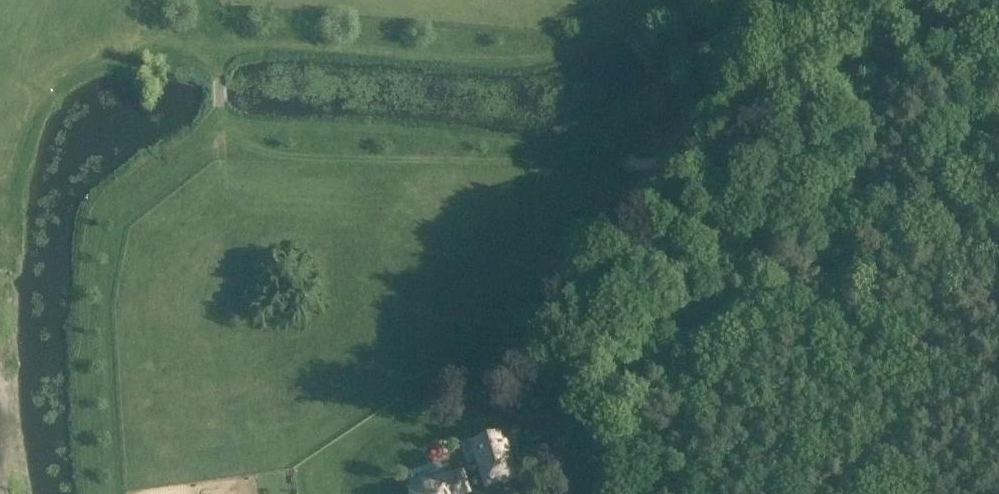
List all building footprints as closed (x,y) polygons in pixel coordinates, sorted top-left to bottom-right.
[(470,441),(484,488),(518,478),(503,431),(470,441)] [(409,488),(411,493),(456,493),(467,491),(462,474),(448,478),(448,476),(409,488)]
